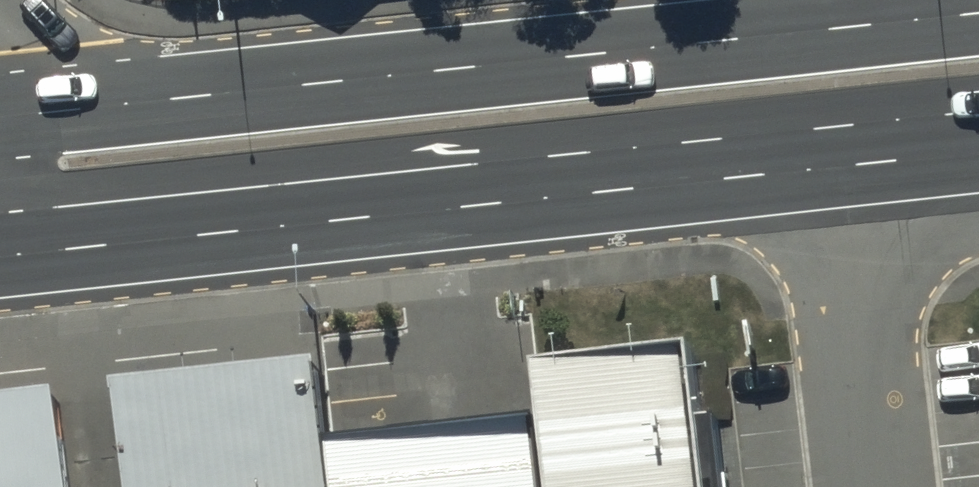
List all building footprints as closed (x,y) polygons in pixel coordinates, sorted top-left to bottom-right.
[(482,332),(499,486),(681,486),(661,312),(482,332)] [(300,362),(113,386),(126,486),(317,486),(300,362)] [(64,408),(0,415),(0,486),(74,486),(64,408)]
